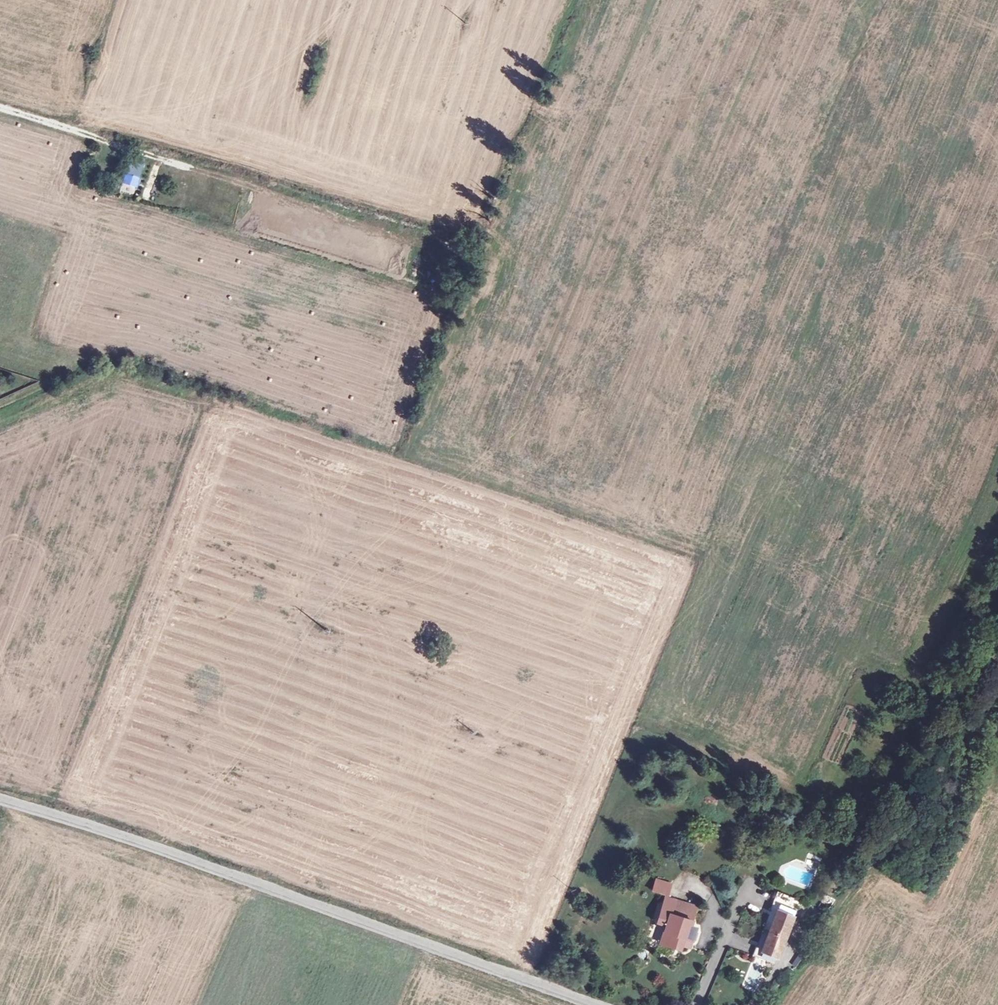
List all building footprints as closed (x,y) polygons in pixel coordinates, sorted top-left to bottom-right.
[(135,162),(132,175),(140,177),(143,164),(135,162)] [(651,893),(661,896),(664,897),(668,887),(654,883),(651,893)] [(665,927),(663,934),(672,937),(669,948),(681,952),(683,947),(690,950),(697,929),(690,927),(696,909),(664,900),(656,924),(665,927)] [(798,911),(775,902),(763,929),(786,938),(798,911)] [(774,965),(786,938),(763,929),(752,955),(774,965)] [(672,937),(663,934),(660,945),(669,948),(672,937)]
